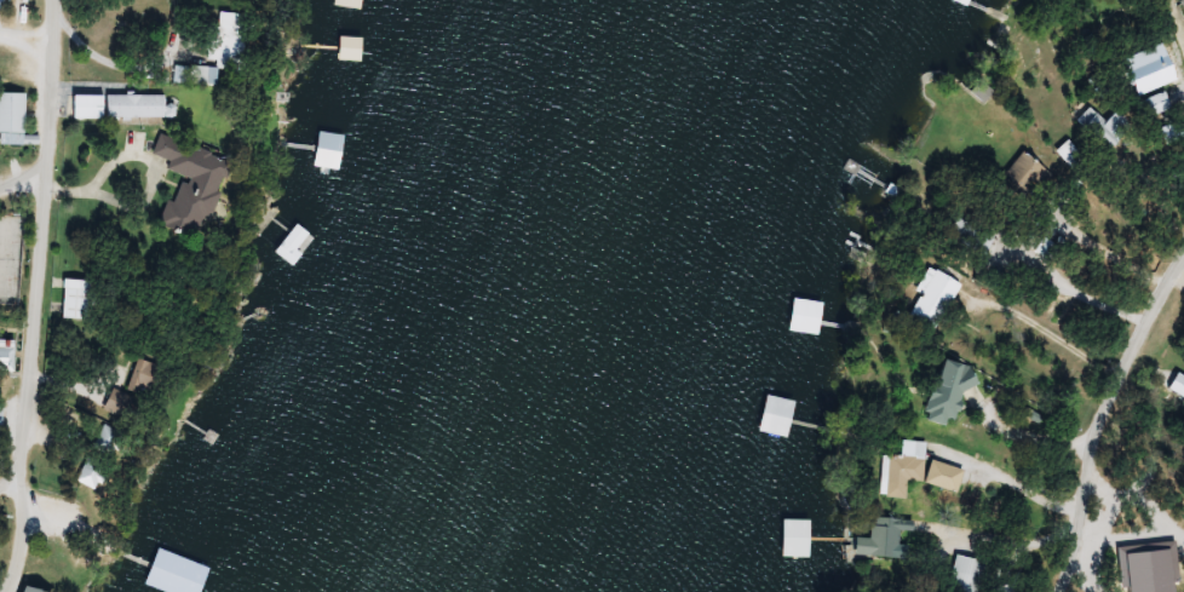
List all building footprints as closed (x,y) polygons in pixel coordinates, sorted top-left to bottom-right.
[(248,63),(249,14),(216,13),(214,62),(248,63)] [(176,82),(214,84),(215,70),(195,70),(195,68),(177,68),(176,82)] [(993,93),(978,80),(969,90),(984,103),(993,93)] [(1173,108),(1165,91),(1144,101),(1152,117),(1173,108)] [(0,93),(0,134),(3,134),(3,144),(26,145),(28,94),(0,93)] [(169,106),(169,96),(75,96),(75,119),(178,119),(178,107),(169,106)] [(347,169),(347,134),(319,134),(319,169),(347,169)] [(1055,152),(1072,171),(1084,160),(1068,141),(1055,152)] [(216,221),(236,162),(179,142),(169,172),(187,178),(177,208),(216,221)] [(916,292),(923,296),(910,316),(934,331),(961,285),(931,267),(916,292)] [(92,280),(65,280),(65,320),(92,320),(92,280)] [(796,334),(823,336),(826,303),(799,301),(796,334)] [(13,374),(18,349),(7,347),(8,343),(0,342),(0,372),(13,374)] [(172,368),(146,357),(133,389),(159,400),(172,368)] [(932,421),(961,426),(970,369),(954,367),(952,375),(939,373),(932,421)] [(1183,399),(1183,377),(1178,373),(1168,390),(1183,399)] [(133,422),(144,401),(120,389),(109,409),(133,422)] [(98,447),(118,458),(130,436),(110,425),(98,447)] [(926,442),(902,442),(902,456),(883,456),(883,485),(926,485),(926,442)] [(80,480),(101,492),(114,467),(93,456),(80,480)] [(858,557),(900,559),(902,520),(875,519),(873,539),(860,538),(858,557)] [(985,563),(956,555),(946,591),(977,591),(985,563)] [(209,561),(154,561),(154,591),(209,591),(209,561)]
